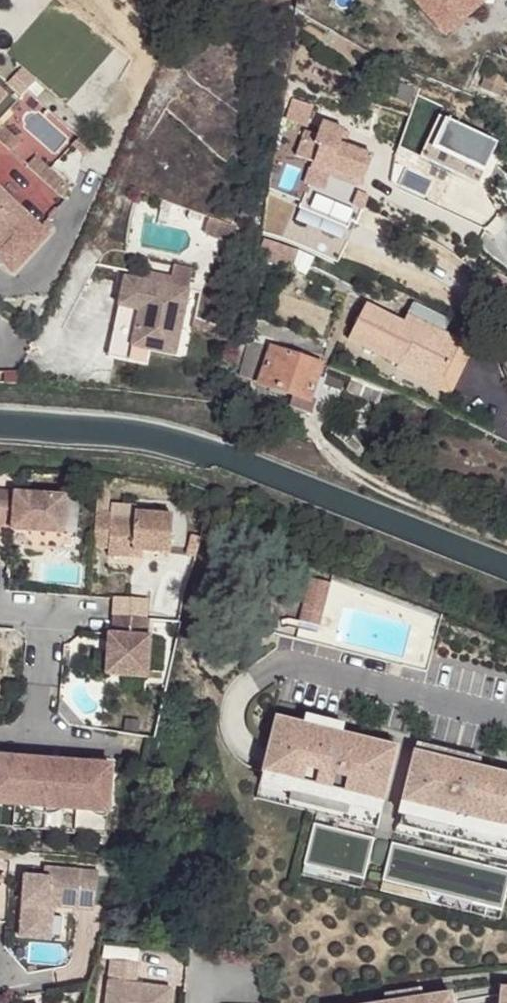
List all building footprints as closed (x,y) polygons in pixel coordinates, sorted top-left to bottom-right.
[(407,5),(421,19),(426,13),(443,29),(461,14),(466,19),(480,5),(480,0),(412,0),(407,5)] [(426,13),(421,19),(444,41),(466,19),(461,14),(443,29),(426,13)] [(487,89),(500,95),(506,83),(506,79),(498,75),(487,71),(481,86),(487,89)] [(313,154),(363,176),(373,152),(341,138),(347,124),(324,113),(315,133),(304,129),(296,146),(313,154)] [(0,129),(0,140),(62,199),(72,188),(4,126),(0,129)] [(91,147),(80,138),(74,144),(87,156),(91,147)] [(359,184),(363,176),(313,154),(310,161),(327,169),(359,184)] [(322,182),(327,169),(310,161),(304,174),(322,182)] [(8,243),(31,218),(0,189),(0,236),(8,243)] [(242,229),(207,215),(201,231),(241,247),(243,242),(237,239),(242,229)] [(242,229),(237,239),(243,242),(247,231),(242,229)] [(303,250),(267,239),(261,258),(283,266),(285,260),(299,265),(303,250)] [(147,261),(144,280),(188,289),(191,269),(147,261)] [(123,276),(112,344),(152,352),(176,356),(188,289),(144,280),(123,276)] [(422,306),(416,317),(453,336),(458,323),(422,306)] [(399,351),(412,325),(374,307),(356,345),(406,369),(412,357),(399,351)] [(416,317),(412,325),(399,351),(412,357),(439,371),(455,337),(453,336),(416,317)] [(470,345),(455,337),(439,371),(454,378),(470,345)] [(263,384),(276,348),(256,339),(247,376),(263,384)] [(152,352),(112,344),(109,359),(149,366),(152,352)] [(312,402),(327,366),(276,348),(263,384),(297,397),(312,402)] [(439,371),(412,357),(406,369),(403,373),(446,393),(454,378),(439,371)] [(319,404),(333,368),(327,366),(312,402),(319,404)] [(354,378),(350,388),(366,395),(370,385),(354,378)] [(349,392),(383,406),(385,396),(370,385),(366,395),(350,388),(349,392)] [(385,396),(383,406),(388,409),(392,398),(385,396)] [(315,414),(319,404),(312,402),(297,397),(293,406),(315,414)] [(0,494),(0,529),(15,529),(15,533),(65,537),(68,499),(0,494)] [(100,515),(97,550),(112,551),(112,558),(136,560),(137,553),(147,554),(173,556),(176,518),(139,515),(139,522),(116,520),(116,516),(100,515)] [(320,626),(324,609),(316,607),(323,581),(310,577),(299,621),(320,626)] [(324,609),(331,583),(323,581),(316,607),(324,609)] [(152,621),(117,619),(116,636),(112,637),(110,677),(151,680),(154,639),(151,639),(152,621)] [(342,735),(344,725),(305,715),(302,725),(342,735)] [(275,718),(256,797),(376,827),(396,748),(370,742),(352,737),(342,735),(302,725),(275,718)] [(370,742),(372,735),(354,730),(352,737),(370,742)] [(481,758),(417,743),(414,752),(478,768),(481,758)] [(395,832),(506,860),(506,775),(489,771),(478,768),(414,752),(395,832)] [(0,760),(0,829),(46,832),(51,764),(0,760)] [(114,769),(51,764),(46,832),(108,837),(114,769)] [(506,773),(506,768),(490,764),(489,771),(506,775),(506,773)] [(364,877),(374,839),(314,824),(304,862),(364,877)] [(506,891),(506,871),(391,843),(382,878),(503,908),(506,891)] [(27,879),(22,940),(48,942),(50,909),(55,904),(102,908),(104,879),(46,874),(46,880),(27,879)] [(55,904),(50,909),(48,942),(52,943),(55,914),(60,909),(102,913),(102,908),(55,904)] [(110,961),(105,1002),(169,1002),(170,990),(142,986),(141,997),(134,996),(135,986),(137,965),(110,961)] [(142,986),(135,986),(134,996),(141,997),(142,986)] [(422,988),(383,994),(385,1002),(388,1002),(423,998),(422,988)] [(451,994),(423,998),(388,1002),(452,1002),(451,994)]
